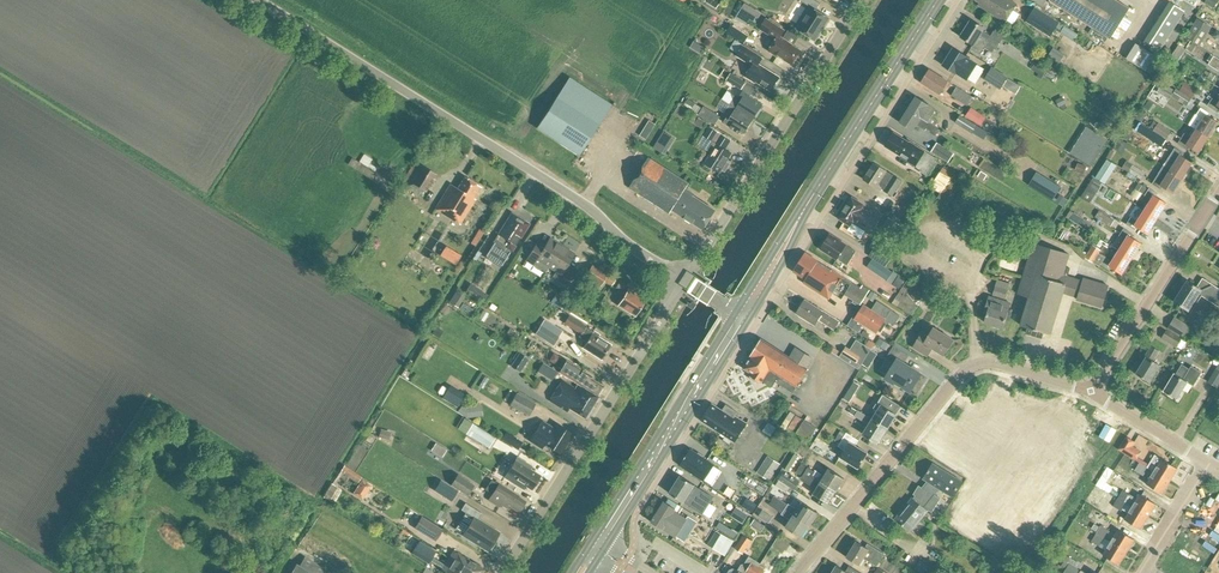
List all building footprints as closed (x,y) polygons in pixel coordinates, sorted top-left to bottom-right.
[(829,19),(816,10),(820,4),(814,0),(800,0),(811,7),(797,29),(815,40),(829,19)] [(980,2),(978,4),(1005,22),(1016,4),(1010,0),(977,0),(980,2)] [(1131,10),(1115,0),(1051,0),(1050,2),(1111,41),(1131,10)] [(1149,39),(1166,49),(1191,7),(1179,0),(1172,0),(1149,39)] [(1204,3),(1214,9),(1218,1),(1218,0),(1206,0),(1204,3)] [(757,22),(762,15),(745,4),(739,11),(743,14),(741,17),(749,22),(751,19),(757,22)] [(1035,7),(1026,22),(1050,37),(1059,23),(1035,7)] [(784,39),(781,37),(785,31),(766,19),(760,29),(776,39),(768,51),(777,57),(777,56),(792,65),(801,51),(794,46),(800,37),(789,31),(784,39)] [(1186,38),(1198,45),(1210,27),(1198,19),(1186,38)] [(990,36),(982,31),(984,28),(971,20),(960,36),(973,44),(971,48),(979,53),(983,47),(991,52),(994,47),(996,49),(1005,36),(994,29),(990,36)] [(1063,30),(1077,38),(1081,30),(1068,23),(1063,30)] [(1140,39),(1139,39),(1135,36),(1125,51),(1145,64),(1154,49),(1140,39)] [(775,85),(780,78),(759,65),(763,59),(743,46),(737,43),(732,50),(754,64),(745,77),(755,83),(756,82),(771,91),(773,89),(774,89),(776,86),(775,85)] [(943,65),(967,80),(975,66),(964,59),(966,57),(953,49),(943,65)] [(1218,70),(1218,60),(1215,57),(1209,66),(1218,71),(1218,70)] [(1008,78),(992,68),(984,80),(1001,90),(1003,87),(1008,78)] [(745,83),(724,69),(720,75),(727,79),(726,81),(740,90),(745,83)] [(940,95),(948,82),(929,70),(921,83),(940,95)] [(1013,81),(1008,78),(1003,87),(1007,90),(1013,81)] [(1185,83),(1180,91),(1192,99),(1197,90),(1185,83)] [(730,104),(754,119),(763,104),(754,99),(759,92),(746,84),(742,90),(744,91),(739,98),(735,96),(730,104)] [(1163,84),(1158,91),(1169,99),(1171,96),(1174,92),(1163,84)] [(967,106),(973,97),(956,87),(951,97),(967,106)] [(1186,106),(1191,99),(1176,89),(1174,92),(1171,96),(1186,106)] [(586,154),(590,148),(586,145),(601,121),(559,94),(536,129),(579,156),(582,151),(586,154)] [(907,110),(935,127),(938,122),(931,118),(936,110),(916,97),(907,110)] [(1056,101),(1059,108),(1066,104),(1063,97),(1056,101)] [(1218,103),(1211,99),(1207,106),(1216,111),(1217,109),(1218,110),(1218,101),(1218,103)] [(744,134),(754,119),(730,104),(725,113),(728,116),(724,122),(731,127),(731,126),(744,134)] [(715,126),(720,118),(704,107),(699,116),(715,126)] [(1203,136),(1208,138),(1218,122),(1207,115),(1209,113),(1200,107),(1195,114),(1202,119),(1195,129),(1200,132),(1199,132),(1203,135),(1203,136)] [(980,126),(986,118),(971,109),(966,117),(980,126)] [(899,123),(912,131),(916,125),(924,131),(926,128),(937,135),(939,130),(935,127),(907,110),(899,123)] [(1139,113),(1136,119),(1142,122),(1145,117),(1139,113)] [(973,134),(977,126),(960,116),(956,123),(973,134)] [(653,137),(660,120),(652,117),(645,133),(653,137)] [(702,129),(707,122),(698,117),(694,123),(702,129)] [(1161,147),(1166,139),(1140,122),(1135,129),(1161,147)] [(1166,139),(1171,131),(1158,123),(1153,130),(1166,139)] [(705,164),(703,168),(709,172),(712,168),(720,173),(721,171),(725,174),(730,165),(726,163),(732,154),(725,150),(731,142),(708,128),(703,136),(711,141),(705,151),(710,154),(704,163),(705,164)] [(1126,141),(1131,132),(1124,128),(1119,137),(1126,141)] [(1198,153),(1208,138),(1203,136),(1203,135),(1199,132),(1200,132),(1195,129),(1188,141),(1181,137),(1177,143),(1186,149),(1187,146),(1198,153)] [(663,132),(653,148),(662,153),(672,138),(663,132)] [(908,144),(892,134),(885,146),(900,156),(900,157),(914,166),(913,168),(926,176),(936,160),(909,143),(908,144)] [(949,162),(953,156),(937,146),(933,152),(949,162)] [(1178,176),(1182,178),(1192,163),(1181,156),(1183,153),(1174,148),(1163,165),(1170,170),(1170,169),(1174,172),(1179,175),(1178,176)] [(359,166),(375,175),(379,166),(372,162),(375,156),(366,152),(359,166)] [(1109,181),(1120,162),(1111,156),(1099,175),(1109,181)] [(716,211),(693,196),(695,194),(686,188),(689,184),(648,158),(629,188),(669,214),(672,210),(703,230),(716,211)] [(893,195),(902,181),(874,163),(863,179),(879,190),(881,187),(893,195)] [(418,164),(408,180),(423,190),(425,191),(434,178),(431,176),(433,173),(418,164)] [(1127,171),(1142,179),(1145,173),(1131,164),(1127,171)] [(1077,165),(1075,172),(1083,175),(1086,168),(1077,165)] [(1172,194),(1182,178),(1178,176),(1179,175),(1174,172),(1170,169),(1170,170),(1163,165),(1151,184),(1160,190),(1161,187),(1172,194)] [(943,167),(935,179),(933,178),(930,182),(941,189),(944,183),(942,182),(944,179),(949,182),(953,174),(943,167)] [(984,180),(987,174),(980,171),(977,176),(984,180)] [(1029,185),(1053,200),(1061,188),(1036,172),(1029,185)] [(473,198),(480,187),(465,178),(458,189),(451,184),(436,208),(460,223),(474,199),(473,198)] [(1086,189),(1080,197),(1089,203),(1095,195),(1086,189)] [(1143,211),(1156,219),(1166,204),(1155,197),(1157,194),(1148,189),(1144,196),(1150,200),(1143,211)] [(870,232),(879,217),(862,208),(864,204),(852,197),(838,218),(850,225),(852,222),(870,232)] [(1064,199),(1060,205),(1064,207),(1068,201),(1064,199)] [(1111,227),(1115,220),(1098,210),(1094,216),(1111,227)] [(1146,234),(1156,219),(1143,211),(1136,222),(1130,218),(1125,225),(1134,230),(1136,227),(1146,234)] [(494,241),(485,254),(501,264),(527,223),(512,213),(498,234),(494,241)] [(1091,233),(1095,226),(1074,213),(1070,220),(1091,233)] [(888,219),(870,248),(882,256),(901,227),(888,219)] [(480,229),(471,244),(475,246),(484,232),(480,229)] [(1118,251),(1130,259),(1140,244),(1130,237),(1131,235),(1123,229),(1118,236),(1119,237),(1113,247),(1118,250),(1118,251)] [(836,259),(837,258),(847,265),(856,251),(830,234),(820,249),(836,259)] [(549,266),(562,245),(549,237),(542,248),(535,243),(525,259),(538,267),(542,262),(549,266)] [(444,253),(459,262),(465,252),(451,242),(444,253)] [(1081,282),(1067,277),(1069,269),(1064,267),(1068,255),(1033,244),(1017,294),(1029,298),(1020,325),(1027,328),(1025,333),(1041,338),(1043,332),(1050,335),(1063,293),(1077,298),(1076,299),(1101,307),(1108,287),(1082,279),(1081,282)] [(562,245),(549,266),(555,270),(552,276),(565,284),(575,269),(567,264),(573,253),(562,245)] [(1093,263),(1101,251),(1094,246),(1086,259),(1093,263)] [(1120,275),(1130,259),(1118,251),(1110,263),(1104,259),(1099,265),(1108,271),(1110,268),(1120,275)] [(794,270),(794,271),(806,279),(804,282),(829,298),(833,293),(842,299),(844,295),(852,282),(845,278),(806,253),(805,253),(797,266),(794,270)] [(872,259),(866,267),(887,281),(892,273),(872,259)] [(607,275),(607,274),(592,264),(584,277),(599,287),(603,280),(612,285),(615,280),(607,275)] [(512,268),(508,274),(515,279),(519,273),(512,268)] [(1202,278),(1197,287),(1187,280),(1173,302),(1187,311),(1198,295),(1218,308),(1218,289),(1202,278)] [(998,279),(993,296),(1005,299),(1010,283),(998,279)] [(634,316),(644,300),(633,293),(634,291),(619,282),(615,289),(624,295),(618,305),(634,316)] [(483,303),(487,295),(470,284),(465,292),(483,303)] [(861,288),(853,300),(860,305),(870,289),(863,285),(861,288)] [(457,308),(465,295),(456,289),(447,301),(457,308)] [(918,290),(911,296),(917,302),(924,296),(918,290)] [(871,292),(867,299),(873,302),(878,295),(871,292)] [(556,295),(551,303),(561,309),(565,301),(556,295)] [(988,307),(983,322),(994,325),(994,327),(998,328),(999,327),(1002,328),(1005,319),(1009,320),(1011,313),(1007,312),(1010,303),(1004,301),(992,298),(988,296),(985,306),(988,307)] [(830,316),(808,302),(805,300),(796,314),(815,325),(818,319),(837,331),(842,323),(830,315),(830,316)] [(697,304),(692,301),(691,304),(688,302),(686,305),(694,310),(697,304)] [(864,305),(855,319),(863,324),(876,332),(885,319),(890,310),(877,301),(871,310),(864,305)] [(601,359),(610,345),(597,337),(599,335),(569,316),(564,324),(581,335),(578,337),(586,342),(582,348),(601,359)] [(1174,316),(1166,329),(1181,338),(1189,326),(1174,316)] [(553,346),(558,337),(540,326),(535,334),(553,346)] [(436,327),(432,334),(437,337),(441,331),(436,327)] [(953,340),(934,328),(929,335),(923,331),(913,347),(927,356),(932,348),(944,355),(953,340)] [(1181,338),(1166,329),(1161,337),(1176,347),(1181,338)] [(889,344),(880,339),(876,345),(885,350),(889,344)] [(774,351),(759,341),(750,356),(751,357),(744,368),(752,373),(750,376),(751,377),(750,379),(757,383),(758,381),(760,383),(762,380),(772,386),(775,380),(793,391),(813,359),(796,348),(790,357),(778,350),(774,351)] [(910,392),(921,373),(904,363),(909,355),(894,345),(886,358),(894,363),(884,378),(893,384),(894,382),(910,392)] [(1149,382),(1160,365),(1153,361),(1159,351),(1151,346),(1145,356),(1146,357),(1136,374),(1149,382)] [(846,348),(839,358),(858,370),(865,360),(846,348)] [(521,349),(516,363),(526,367),(531,352),(521,349)] [(557,349),(552,357),(558,361),(563,353),(557,349)] [(866,359),(863,365),(868,368),(872,362),(866,359)] [(580,375),(578,373),(580,369),(566,361),(564,364),(559,372),(578,384),(577,385),(597,398),(598,396),(597,396),(603,387),(591,379),(592,377),(583,371),(580,375)] [(542,363),(538,370),(545,374),(549,368),(542,363)] [(1189,369),(1182,364),(1175,375),(1174,373),(1163,391),(1176,399),(1187,382),(1193,386),(1202,373),(1191,366),(1189,369)] [(1218,382),(1218,371),(1215,369),(1207,381),(1216,387),(1218,382)] [(597,398),(577,385),(575,389),(562,380),(549,400),(565,410),(567,407),(584,418),(597,398)] [(442,398),(457,407),(465,394),(450,385),(442,398)] [(848,390),(843,399),(849,403),(854,394),(848,390)] [(528,415),(535,404),(516,393),(509,405),(528,415)] [(871,420),(887,429),(901,406),(882,394),(874,408),(875,409),(874,410),(876,412),(871,420)] [(473,414),(483,410),(479,401),(470,405),(473,414)] [(464,418),(463,406),(461,404),(456,412),(464,418)] [(722,411),(712,404),(701,421),(709,426),(733,441),(745,422),(734,415),(737,411),(726,405),(722,411)] [(852,407),(848,412),(855,416),(858,411),(854,408),(852,407)] [(871,420),(858,411),(855,416),(868,425),(863,434),(878,443),(887,429),(871,420)] [(530,441),(542,448),(544,444),(560,455),(574,434),(557,423),(555,426),(543,419),(530,441)] [(817,426),(805,419),(797,433),(808,440),(817,426)] [(488,448),(495,437),(472,423),(465,434),(488,448)] [(380,429),(379,436),(389,438),(390,431),(380,429)] [(501,440),(509,445),(514,437),(506,432),(501,440)] [(846,432),(838,446),(844,450),(840,457),(858,468),(867,453),(855,446),(858,440),(846,432)] [(1131,445),(1132,442),(1126,437),(1119,447),(1121,448),(1121,449),(1135,458),(1140,451),(1131,445)] [(446,454),(450,445),(439,440),(435,449),(446,454)] [(808,459),(812,453),(801,446),(797,452),(808,459)] [(702,480),(713,463),(699,454),(690,449),(679,465),(688,471),(702,480)] [(784,466),(790,470),(799,455),(793,451),(784,466)] [(771,482),(782,465),(768,456),(757,473),(771,482)] [(531,490),(540,475),(529,469),(531,466),(517,457),(504,477),(523,489),(525,486),(531,490)] [(1143,475),(1148,468),(1134,458),(1129,466),(1143,475)] [(1153,471),(1169,481),(1177,469),(1161,459),(1153,471)] [(961,481),(935,465),(934,464),(932,462),(922,478),(927,481),(922,487),(918,485),(913,494),(915,495),(912,499),(911,498),(894,518),(910,531),(923,516),(927,511),(928,510),(931,512),(940,498),(934,494),(939,488),(952,496),(961,481)] [(1121,462),(1117,468),(1129,475),(1132,468),(1121,462)] [(345,470),(362,481),(366,474),(349,463),(345,470)] [(796,472),(802,476),(807,467),(801,464),(796,472)] [(807,467),(802,476),(803,476),(801,480),(816,489),(813,493),(828,503),(836,491),(820,481),(818,479),(811,475),(814,471),(807,467)] [(828,469),(820,481),(836,491),(843,479),(828,469)] [(1162,494),(1169,481),(1153,471),(1146,484),(1162,494)] [(783,472),(778,479),(790,486),(793,489),(798,482),(783,472)] [(468,497),(475,486),(458,475),(451,486),(468,497)] [(712,497),(693,484),(686,480),(680,476),(669,493),(675,497),(677,498),(683,502),(683,501),(702,513),(712,497)] [(755,485),(768,492),(772,485),(759,478),(755,485)] [(790,486),(778,479),(774,485),(786,493),(790,486)] [(361,500),(369,486),(360,480),(351,494),(361,500)] [(498,484),(491,480),(485,489),(492,494),(488,500),(499,507),(500,504),(508,509),(510,507),(518,512),(525,501),(498,484)] [(729,480),(724,488),(734,495),(739,486),(729,480)] [(1099,481),(1088,499),(1097,505),(1108,487),(1099,481)] [(331,483),(323,496),(334,502),(341,489),(331,483)] [(1122,489),(1117,498),(1118,498),(1125,503),(1126,503),(1131,494),(1122,489)] [(1156,504),(1140,494),(1132,507),(1148,517),(1156,504)] [(770,504),(775,508),(781,499),(775,496),(770,504)] [(1118,498),(1113,506),(1121,511),(1126,503),(1125,503),(1118,498)] [(745,499),(741,506),(751,513),(755,505),(745,499)] [(781,499),(775,508),(788,516),(787,517),(789,519),(784,527),(800,537),(809,524),(790,512),(784,508),(787,504),(781,499)] [(664,501),(651,522),(662,529),(663,528),(674,536),(676,537),(687,519),(673,510),(674,508),(671,506),(664,501)] [(491,549),(495,543),(493,542),(499,532),(484,523),(483,522),(479,519),(482,513),(466,502),(461,510),(474,517),(463,534),(463,535),(466,537),(488,551),(490,548),(491,549)] [(796,509),(787,504),(784,508),(790,512),(809,524),(817,512),(801,502),(796,509)] [(1148,517),(1132,507),(1124,519),(1140,529),(1148,517)] [(735,508),(730,517),(741,524),(747,515),(735,508)] [(1107,522),(1110,518),(1096,508),(1092,512),(1107,522)] [(769,523),(773,517),(762,511),(759,516),(769,523)] [(435,542),(443,530),(421,517),(414,529),(435,542)] [(761,532),(765,526),(755,520),(751,526),(761,532)] [(730,530),(719,523),(715,528),(727,535),(730,530)] [(1100,526),(1095,533),(1104,539),(1109,531),(1100,526)] [(726,556),(734,541),(716,530),(707,545),(726,556)] [(1110,542),(1126,552),(1134,540),(1118,530),(1110,542)] [(1118,565),(1126,552),(1110,542),(1104,539),(1095,533),(1091,541),(1105,550),(1102,555),(1118,565)] [(743,554),(752,540),(743,534),(734,548),(743,554)] [(780,535),(778,543),(791,548),(794,539),(780,535)] [(865,547),(856,542),(846,557),(858,565),(864,556),(870,559),(870,560),(877,564),(884,553),(867,543),(865,547)] [(417,552),(416,555),(427,562),(429,560),(433,552),(435,550),(423,543),(422,545),(417,552)] [(463,572),(482,572),(484,569),(453,550),(446,562),(450,565),(463,572)] [(759,565),(760,563),(749,556),(746,561),(744,564),(741,564),(737,570),(735,569),(732,568),(729,570),(727,572),(754,572),(759,565)] [(305,559),(299,567),(296,565),(291,572),(327,572),(305,559)] [(450,565),(446,562),(440,571),(443,572),(463,572),(450,565)] [(390,563),(384,572),(406,572),(390,563)] [(1072,572),(1085,572),(1080,570),(1080,571),(1069,564),(1066,569),(1072,572)] [(754,572),(763,572),(765,571),(763,570),(764,568),(759,565),(754,572)]
